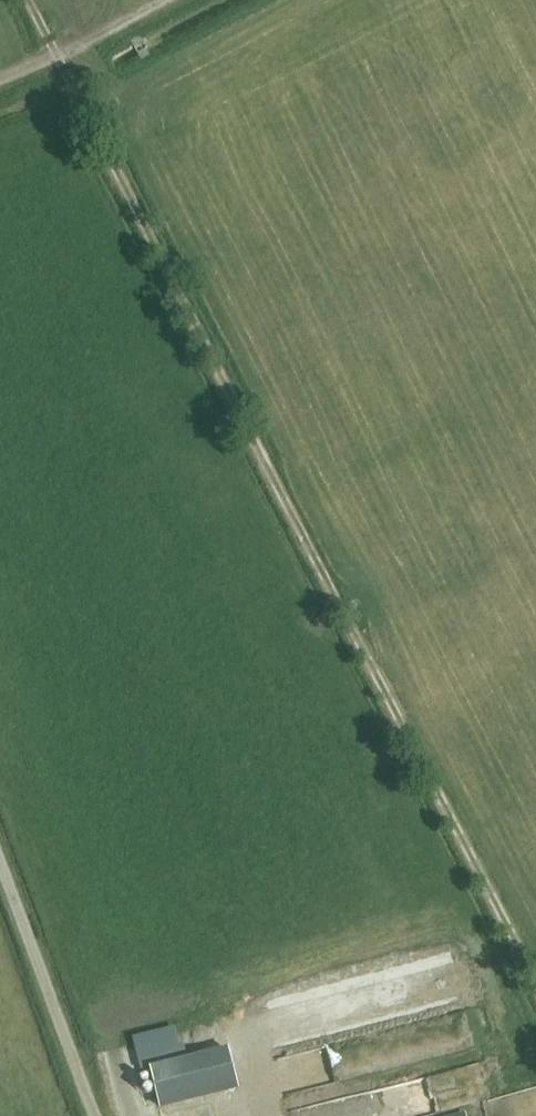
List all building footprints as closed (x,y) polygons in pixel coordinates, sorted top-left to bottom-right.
[(228,1050),(150,1069),(160,1108),(237,1088),(228,1050)]
